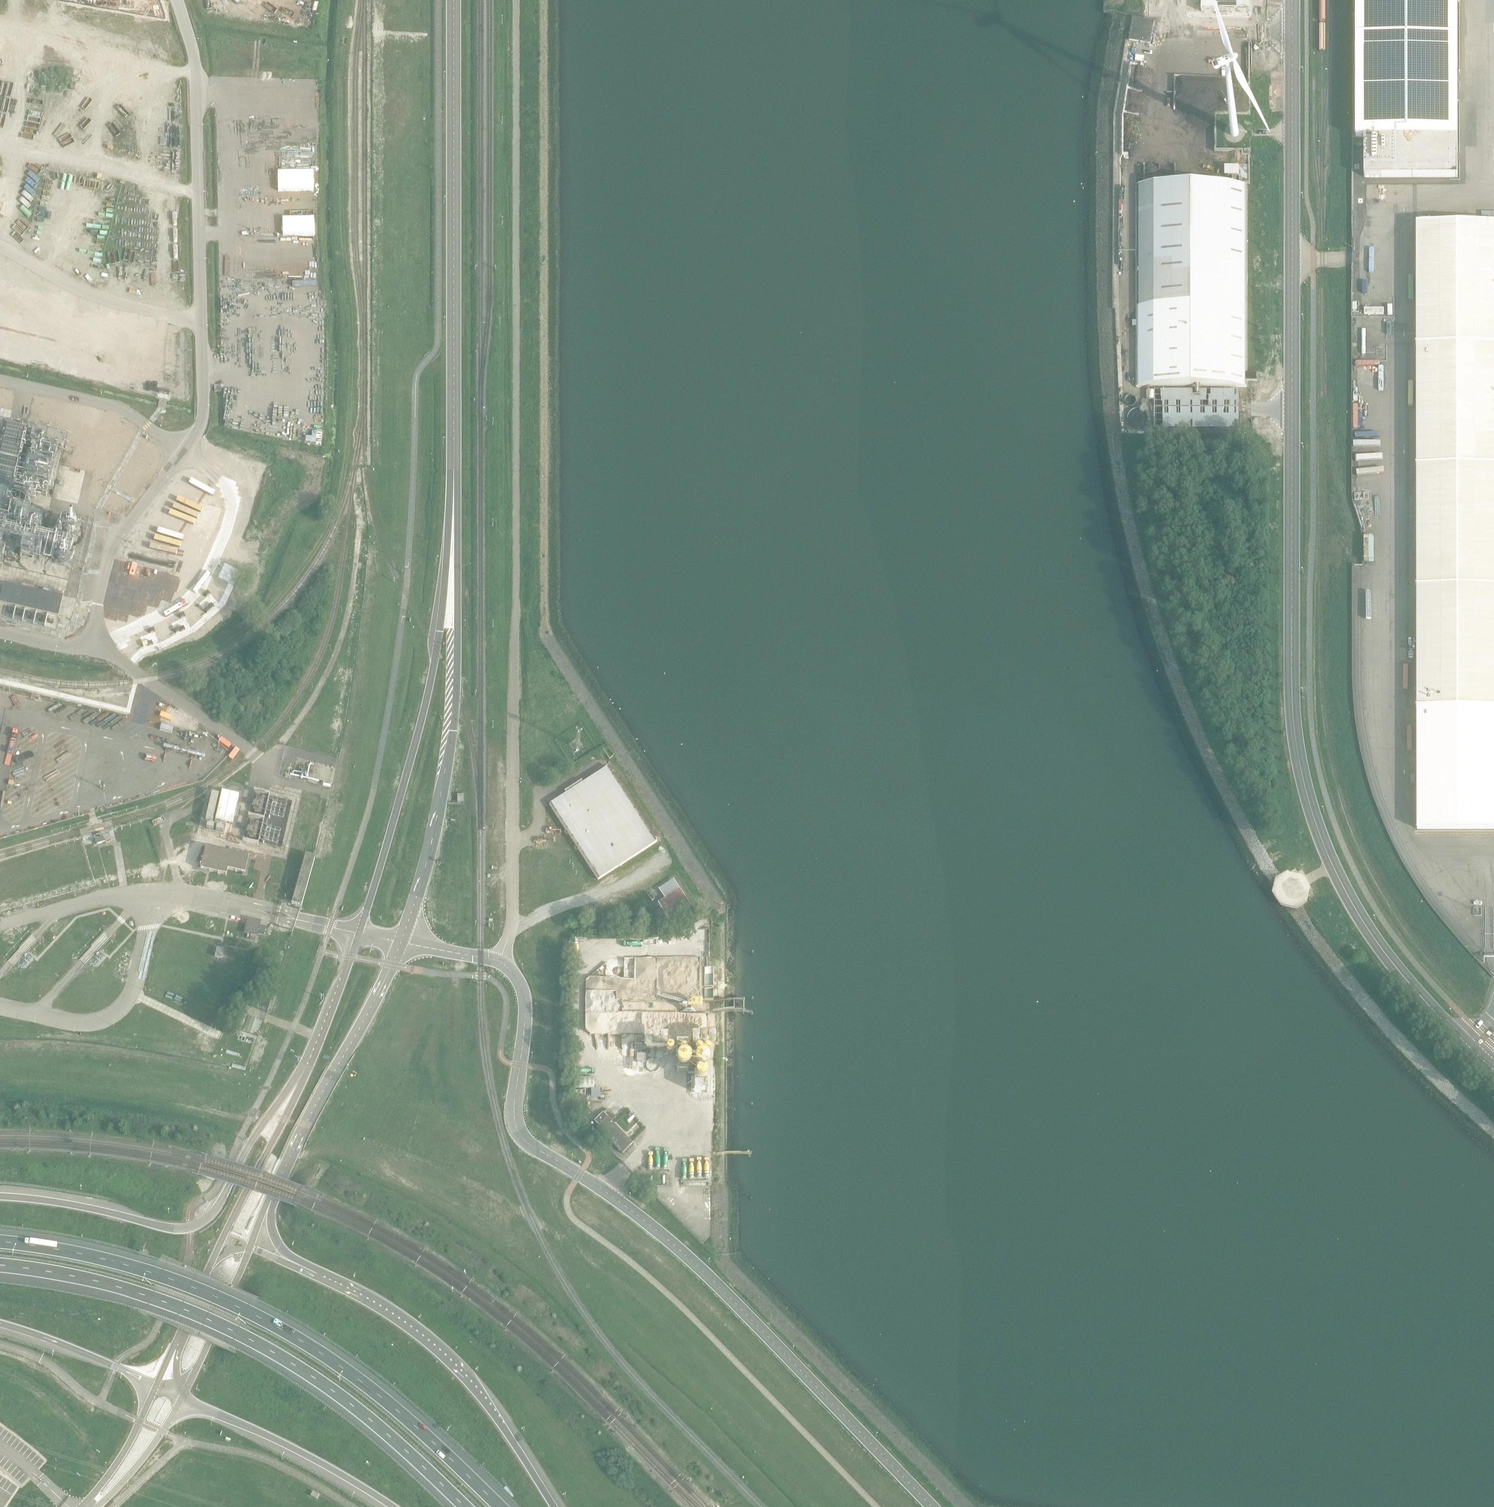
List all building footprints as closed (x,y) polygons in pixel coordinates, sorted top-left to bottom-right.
[(1201,12),(1219,12),(1219,15),(1227,14),(1227,12),(1250,12),(1250,0),(1199,0),(1199,3),(1201,3),(1201,12)] [(1460,175),(1460,0),(1355,0),(1354,175),(1460,175)] [(1132,17),(1128,40),(1150,44),(1154,21),(1132,17)] [(1247,387),(1247,381),(1247,373),(1247,184),(1136,184),(1136,387),(1247,387)] [(1417,224),(1417,318),(1417,830),(1493,830),(1493,224),(1417,224)] [(1257,381),(1257,373),(1247,373),(1247,381),(1257,381)] [(1155,429),(1239,429),(1239,391),(1155,391),(1155,429)] [(1147,417),(1147,416),(1146,413),(1145,410),(1143,409),(1142,408),(1138,406),(1136,406),(1134,407),(1130,409),(1129,410),(1128,412),(1127,414),(1127,416),(1128,420),(1130,423),(1132,425),(1134,426),(1136,426),(1140,426),(1142,425),(1144,424),(1146,421),(1147,419),(1147,417)] [(321,443),(322,431),(312,430),(311,442),(321,443)] [(58,455),(58,443),(50,443),(51,432),(10,432),(10,441),(6,441),(5,455),(58,455)] [(40,486),(51,486),(51,460),(40,460),(40,486)] [(41,530),(44,513),(17,509),(16,516),(15,515),(14,520),(12,520),(10,534),(25,536),(22,554),(43,557),(46,542),(49,542),(51,532),(41,530)] [(62,598),(4,584),(0,599),(0,604),(58,618),(62,598)] [(574,788),(549,805),(598,880),(656,842),(608,767),(579,785),(581,788),(576,791),(574,788)] [(221,792),(215,820),(232,824),(239,796),(221,792)] [(227,870),(234,871),(244,874),(248,857),(205,847),(200,870),(226,876),(227,870)] [(549,898),(567,894),(564,882),(546,886),(549,898)] [(528,905),(546,900),(542,888),(524,894),(528,905)] [(664,898),(658,903),(669,920),(691,906),(679,889),(664,898)] [(247,918),(244,934),(257,937),(257,935),(263,937),(265,928),(259,926),(260,922),(247,918)] [(214,958),(221,960),(223,951),(216,949),(214,958)] [(644,967),(657,966),(656,957),(644,958),(644,967)] [(574,1088),(594,1088),(594,1077),(574,1077),(574,1088)] [(708,1088),(705,1077),(700,1078),(701,1082),(695,1084),(696,1090),(708,1088)] [(596,1127),(622,1154),(632,1143),(626,1137),(625,1138),(621,1134),(623,1133),(603,1112),(594,1121),(598,1125),(596,1127)]
